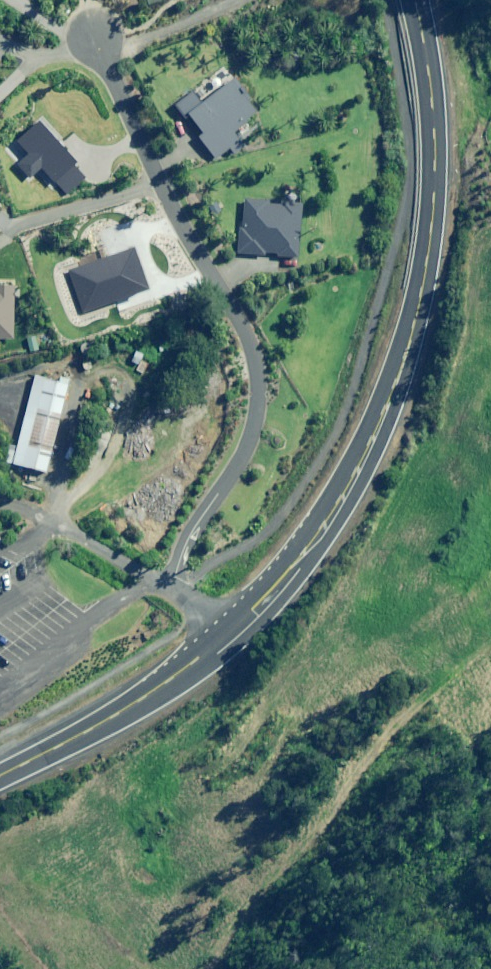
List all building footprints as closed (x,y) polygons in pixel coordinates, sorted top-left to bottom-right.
[(0,6),(0,7),(0,20),(12,27),(18,17),(0,6)] [(248,100),(250,98),(235,78),(203,103),(193,91),(177,104),(187,117),(190,114),(204,133),(199,137),(217,159),(230,148),(235,154),(245,146),(234,132),(258,113),(248,100)] [(241,227),(239,255),(267,257),(267,253),(284,254),(283,258),(299,259),(302,204),(300,204),(301,192),(290,191),(289,203),(246,200),(244,227),(241,227)] [(0,349),(0,338),(13,338),(14,287),(0,286),(0,349)] [(39,350),(36,336),(27,337),(29,352),(39,350)] [(45,471),(67,382),(35,375),(13,464),(45,471)]
